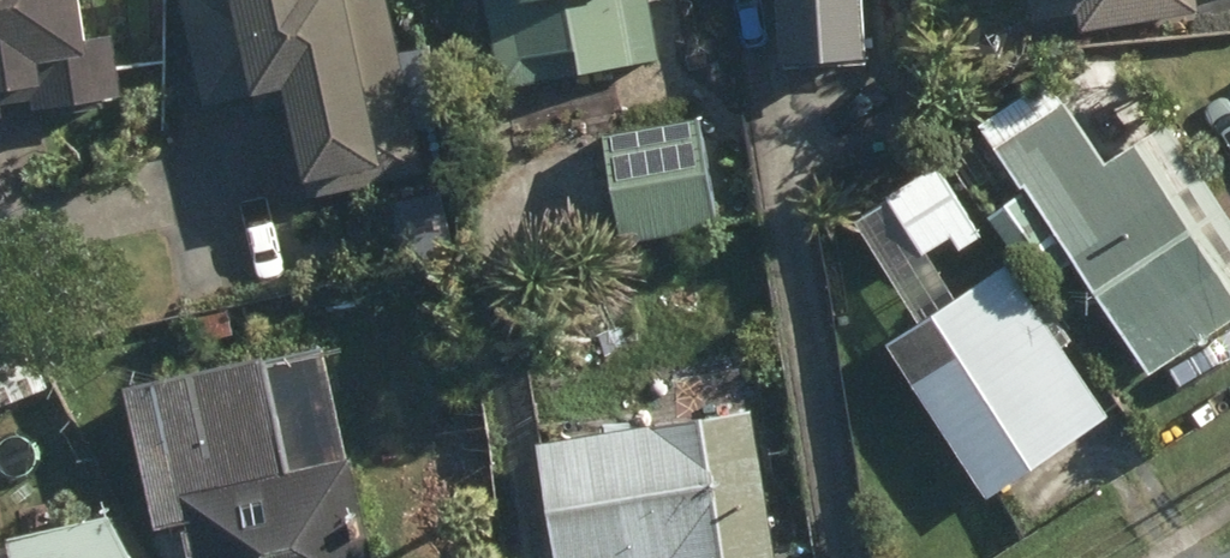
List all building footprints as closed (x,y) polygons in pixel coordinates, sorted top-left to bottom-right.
[(2,115),(0,105),(35,100),(37,112),(126,96),(116,30),(86,35),(80,0),(0,0),(0,116),(2,115)] [(203,105),(252,93),(256,107),(287,101),(310,200),(426,174),(387,0),(180,0),(203,105)] [(659,61),(648,0),(484,0),(500,88),(659,61)] [(862,0),(775,0),(779,65),(865,61),(862,0)] [(1075,32),(1187,13),(1185,0),(1019,0),(1023,19),(1071,11),(1075,32)] [(1148,374),(1229,321),(1229,220),(1167,124),(1105,164),(1049,80),(982,123),(1148,374)] [(604,134),(622,241),(718,225),(700,118),(604,134)] [(855,218),(891,272),(948,236),(957,250),(982,235),(935,165),(855,218)] [(989,217),(1037,285),(1070,263),(1023,195),(989,217)] [(904,381),(985,499),(1107,418),(1003,260),(935,305),(962,343),(904,381)] [(200,318),(203,341),(232,338),(228,313),(200,318)] [(195,557),(372,557),(351,457),(344,459),(320,344),(124,386),(153,525),(186,518),(195,557)] [(788,553),(774,554),(752,410),(536,444),(555,557),(789,557),(788,553)] [(11,557),(130,557),(111,520),(7,542),(11,557)]
